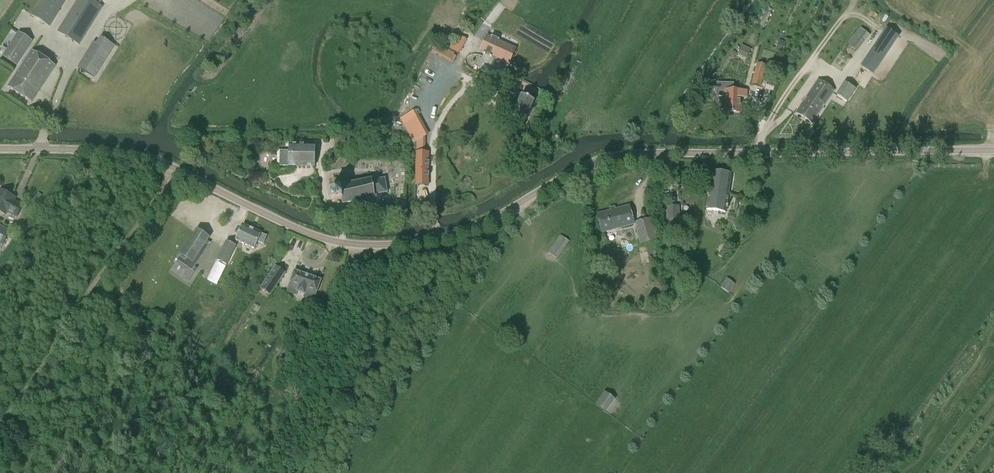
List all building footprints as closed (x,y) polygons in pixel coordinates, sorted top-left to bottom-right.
[(60,10),(66,0),(44,0),(60,10)] [(58,32),(79,45),(102,7),(91,0),(77,0),(58,32)] [(762,21),(766,23),(771,14),(767,12),(762,21)] [(859,48),(870,35),(861,29),(851,42),(859,48)] [(887,29),(862,67),(869,72),(873,75),(899,36),(887,29)] [(18,32),(3,56),(17,65),(32,41),(18,32)] [(449,49),(449,50),(456,54),(464,39),(457,35),(452,43),(449,49)] [(515,49),(487,36),(481,51),(508,64),(515,49)] [(774,49),(782,53),(787,42),(779,39),(774,49)] [(93,42),(75,68),(94,81),(111,54),(93,42)] [(736,54),(748,59),(752,50),(741,44),(736,54)] [(56,66),(32,50),(8,87),(31,103),(56,66)] [(757,63),(751,85),(761,87),(763,77),(769,78),(771,66),(757,63)] [(834,91),(818,80),(796,113),(813,123),(834,91)] [(865,90),(857,85),(855,89),(844,82),(836,95),(847,102),(847,103),(854,107),(865,90)] [(746,90),(725,90),(725,113),(741,113),(741,98),(746,98),(746,90)] [(515,99),(509,111),(513,113),(511,116),(524,123),(534,102),(521,95),(519,101),(515,99)] [(403,122),(412,142),(428,136),(419,115),(403,122)] [(289,151),(280,151),(280,166),(289,166),(289,167),(293,167),(314,168),(315,145),(305,144),(305,140),(296,140),(296,144),(289,144),(289,151)] [(339,143),(339,151),(339,152),(355,152),(355,142),(345,142),(339,143)] [(416,159),(416,186),(428,186),(428,177),(429,177),(428,177),(428,173),(429,173),(428,173),(428,166),(429,166),(428,166),(428,162),(429,162),(428,162),(428,153),(416,153),(416,159)] [(706,210),(726,213),(731,174),(713,171),(706,210)] [(331,191),(330,191),(329,191),(332,203),(342,200),(343,204),(357,201),(358,205),(362,204),(362,200),(376,197),(375,195),(387,193),(385,179),(380,180),(379,177),(374,178),(374,179),(372,179),(339,186),(331,188),(331,191)] [(1,190),(0,192),(0,212),(6,215),(8,212),(17,218),(23,206),(14,201),(16,198),(1,190)] [(667,221),(680,220),(679,206),(666,207),(667,221)] [(598,215),(602,233),(635,225),(640,245),(656,241),(650,219),(633,224),(629,207),(598,215)] [(243,225),(235,241),(254,250),(258,242),(263,245),(267,236),(261,234),(261,233),(243,225)] [(11,232),(0,226),(0,244),(3,246),(11,232)] [(197,230),(180,255),(177,261),(192,271),(209,246),(205,244),(209,238),(197,230)] [(560,236),(547,253),(556,259),(568,242),(560,236)] [(221,263),(211,282),(217,284),(226,265),(227,266),(236,246),(226,241),(217,260),(221,263)] [(722,259),(729,250),(724,246),(717,255),(722,259)] [(285,273),(276,266),(261,288),(270,295),(285,273)] [(321,280),(294,271),(289,287),(298,291),(298,292),(306,294),(306,293),(315,297),(321,280)] [(720,287),(729,293),(735,285),(727,278),(720,287)] [(606,413),(615,400),(604,391),(595,405),(606,413)]
